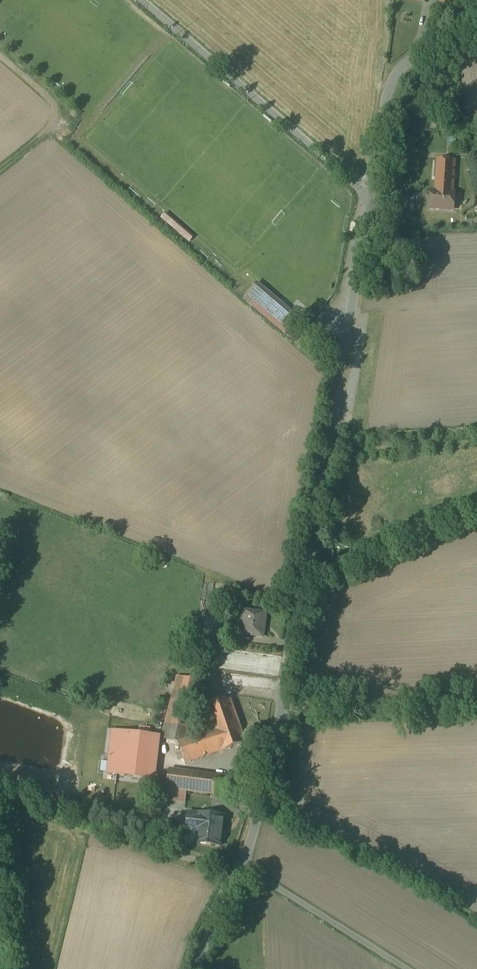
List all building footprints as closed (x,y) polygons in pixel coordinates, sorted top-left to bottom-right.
[(446,14),(463,8),(460,0),(440,0),(446,14)] [(455,162),(438,161),(436,192),(431,192),(430,209),(454,210),(455,193),(453,193),(455,162)] [(182,241),(188,235),(164,213),(158,220),(182,241)] [(298,323),(255,287),(247,296),(290,332),(298,323)] [(212,605),(212,583),(203,583),(203,604),(212,605)] [(266,615),(245,613),(244,625),(246,625),(245,635),(243,634),(242,635),(263,638),(266,615)] [(177,677),(172,700),(172,699),(162,740),(178,744),(184,742),(199,682),(177,677)] [(207,727),(209,733),(184,742),(178,744),(186,765),(222,752),(246,744),(231,700),(207,708),(212,725),(207,727)] [(129,735),(114,733),(109,774),(124,775),(129,735)] [(231,778),(169,771),(167,790),(229,797),(231,778)] [(224,817),(200,814),(199,815),(188,814),(186,830),(192,831),(193,828),(200,829),(198,844),(220,847),(224,817)] [(143,820),(124,818),(123,826),(142,829),(143,820)]
